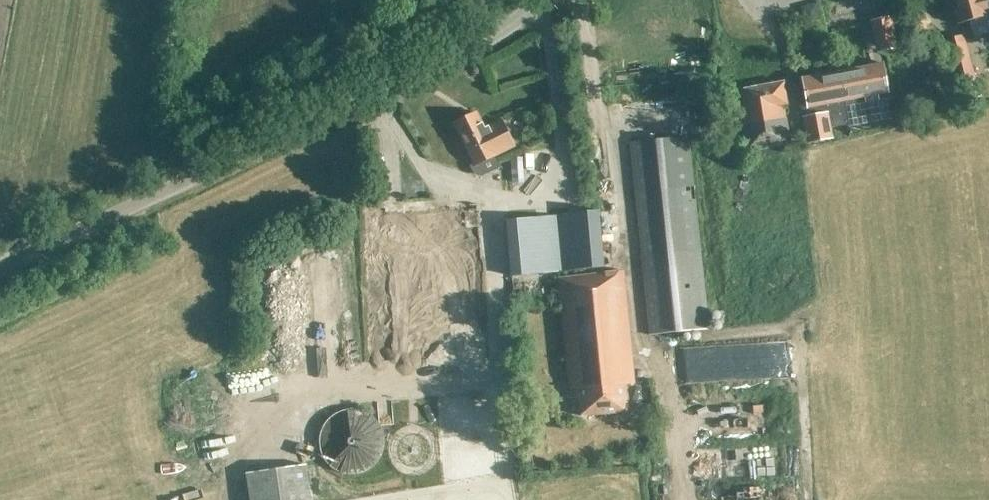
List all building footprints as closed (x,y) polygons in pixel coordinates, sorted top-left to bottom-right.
[(957,25),(987,17),(986,13),(988,12),(988,0),(950,0),(957,25)] [(797,13),(789,15),(791,22),(799,19),(797,13)] [(890,19),(873,22),(879,54),(897,50),(890,19)] [(979,94),(963,36),(944,42),(960,99),(979,94)] [(882,64),(835,73),(840,101),(844,100),(846,117),(847,124),(855,122),(862,125),(891,119),(886,93),(887,93),(882,64)] [(835,73),(802,79),(808,108),(809,108),(811,117),(803,119),(808,143),(832,139),(830,129),(848,125),(847,124),(846,117),(844,100),(840,101),(835,73)] [(782,84),(740,90),(744,112),(738,113),(744,152),(787,145),(781,106),(786,106),(782,84)] [(476,113),(453,124),(475,167),(514,147),(501,121),(484,129),(476,113)] [(689,137),(629,143),(649,336),(709,330),(689,137)] [(522,158),(512,160),(513,183),(524,183),(522,158)] [(364,211),(372,363),(484,357),(476,205),(364,211)] [(563,272),(603,268),(598,213),(558,216),(563,272)] [(560,272),(555,217),(507,221),(512,276),(560,272)] [(305,285),(331,280),(327,253),(300,257),(305,285)] [(286,262),(266,262),(267,297),(287,296),(286,262)] [(559,279),(570,401),(578,400),(580,418),(627,413),(625,385),(634,385),(624,273),(559,279)] [(768,429),(766,398),(678,404),(679,428),(709,426),(710,433),(750,431),(750,430),(768,429)] [(385,445),(385,442),(385,439),(385,437),(384,434),(383,431),(382,428),(381,426),(379,423),(377,421),(375,419),(373,417),(371,415),(368,413),(366,412),(363,411),(360,410),(357,409),(354,409),(352,409),(349,409),(346,409),(343,410),(340,411),(337,412),(335,413),(332,415),(330,417),(328,419),(326,421),(324,423),(322,426),(321,428),(320,431),(319,434),(318,437),(318,439),(318,442),(318,445),(318,448),(319,451),(320,454),(321,457),(322,459),(324,462),(326,464),(328,466),(330,468),(332,470),(335,471),(337,473),(340,474),(343,475),(346,475),(349,476),(352,476),(354,476),(357,475),(360,475),(363,474),(366,473),(368,471),(371,470),(373,468),(375,466),(377,464),(379,462),(381,459),(382,457),(383,454),(384,451),(385,448),(385,445)] [(768,443),(689,451),(692,478),(771,470),(768,443)] [(413,446),(414,473),(435,472),(433,445),(413,446)] [(246,475),(250,499),(311,499),(306,466),(246,475)]
